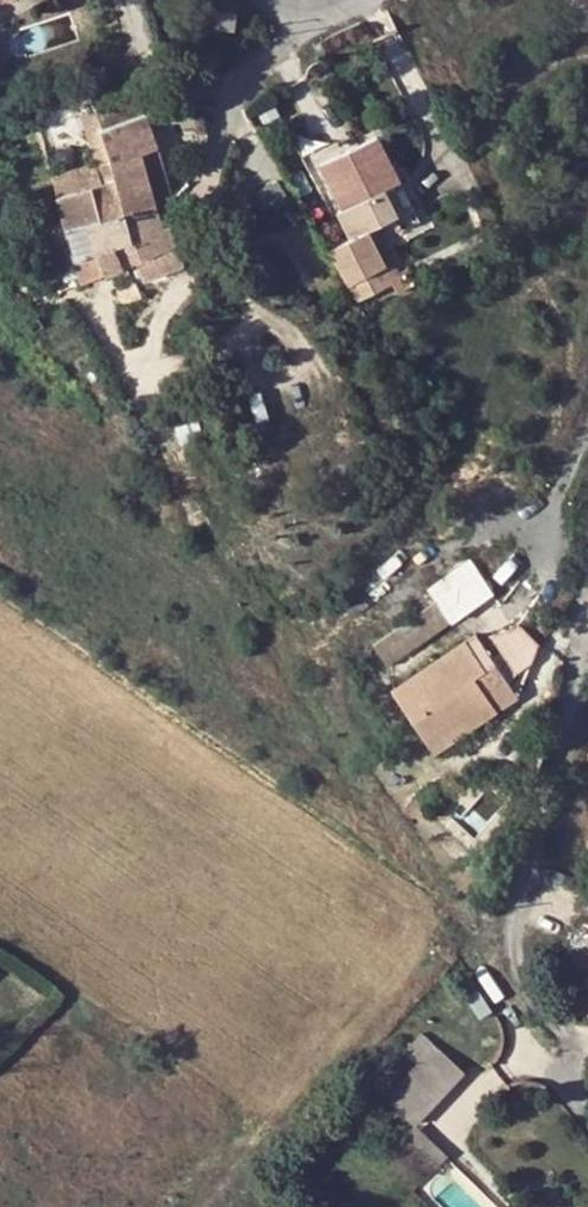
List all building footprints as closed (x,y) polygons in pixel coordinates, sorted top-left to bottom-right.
[(229,28),(231,10),(217,7),(215,3),(211,0),(210,0),(193,0),(189,3),(186,6),(184,11),(183,15),(184,20),(185,24),(188,28),(192,31),(196,33),(200,34),(205,34),(210,33),(213,30),(216,26),(229,28)] [(156,146),(144,113),(99,129),(114,180),(53,196),(78,283),(82,282),(134,264),(141,280),(182,265),(162,225),(165,224),(154,203),(170,198),(159,161),(143,166),(139,152),(156,146)] [(396,217),(383,192),(335,213),(348,237),(328,248),(355,298),(390,282),(396,290),(414,281),(399,249),(380,258),(368,231),(396,217)] [(479,556),(434,583),(458,621),(503,594),(479,556)] [(412,673),(418,684),(397,698),(422,737),(472,704),(480,718),(519,692),(497,656),(482,666),(463,638),(412,673)] [(412,673),(390,687),(397,698),(418,684),(412,673)] [(432,751),(480,718),(472,704),(422,737),(432,751)] [(587,999),(587,970),(575,988),(587,999)] [(495,1008),(482,987),(469,994),(482,1015),(495,1008)] [(469,1067),(427,1028),(410,1046),(423,1058),(390,1094),(419,1121),(469,1067)] [(418,1121),(399,1141),(432,1173),(451,1153),(418,1121)]
